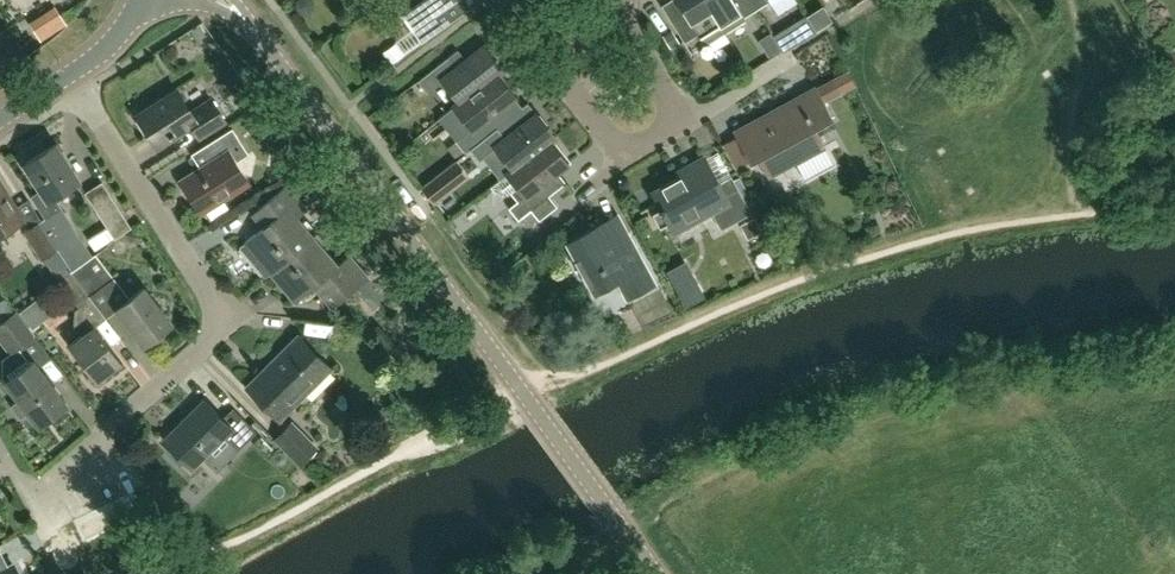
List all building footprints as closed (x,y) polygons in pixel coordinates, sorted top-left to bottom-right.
[(402,16),(422,43),(484,0),(425,0),(402,16)] [(725,32),(705,0),(676,0),(689,21),(675,29),(683,42),(697,33),(698,35),(699,35),(708,42),(724,32),(725,32)] [(725,32),(745,19),(743,16),(755,9),(756,9),(750,0),(705,0),(725,32)] [(756,9),(768,1),(769,3),(774,0),(750,0),(756,9)] [(54,6),(28,22),(40,40),(66,24),(54,6)] [(25,56),(8,29),(0,34),(0,71),(25,56)] [(773,36),(782,50),(783,51),(788,48),(794,44),(785,29),(773,36)] [(770,32),(762,37),(758,40),(768,57),(781,49),(770,32)] [(394,52),(400,65),(424,53),(419,41),(394,52)] [(463,100),(497,74),(503,69),(485,46),(453,71),(445,60),(418,81),(427,92),(445,78),(463,100)] [(456,105),(450,111),(463,128),(466,132),(456,141),(465,153),(471,148),(492,132),(484,121),(513,98),(515,97),(497,74),(463,100),(456,105)] [(833,78),(816,87),(815,86),(733,131),(750,162),(757,158),(767,176),(824,146),(813,127),(832,117),(824,102),(842,93),(833,78)] [(226,122),(211,98),(191,111),(178,92),(139,117),(157,145),(191,123),(201,138),(226,122)] [(515,167),(553,138),(555,136),(537,114),(506,138),(498,127),(492,132),(471,148),(480,160),(498,145),(515,167)] [(250,155),(233,128),(201,149),(209,162),(184,178),(204,210),(246,184),(234,165),(250,155)] [(571,161),(553,138),(515,167),(509,172),(507,173),(490,187),(491,188),(492,188),(494,191),(503,195),(508,194),(511,192),(518,200),(508,208),(518,220),(522,217),(530,210),(545,198),(537,187),(556,172),(567,164),(571,161)] [(92,256),(83,241),(54,196),(80,180),(57,144),(26,164),(43,190),(33,196),(47,217),(43,219),(75,268),(92,256)] [(740,177),(733,181),(731,177),(718,184),(704,156),(687,166),(689,171),(651,192),(673,233),(674,232),(700,218),(712,212),(721,228),(750,212),(744,202),(751,198),(740,177)] [(468,177),(455,161),(421,187),(434,204),(468,177)] [(26,219),(0,179),(0,180),(0,236),(26,219)] [(102,181),(85,192),(114,239),(131,227),(102,181)] [(267,276),(314,236),(297,217),(308,208),(288,185),(251,216),(262,229),(242,247),(267,276)] [(740,225),(747,239),(761,232),(754,218),(740,225)] [(72,270),(75,268),(43,219),(23,231),(40,260),(59,249),(72,270)] [(567,241),(594,291),(616,279),(627,299),(654,284),(627,233),(613,240),(603,222),(567,241)] [(314,236),(267,276),(268,277),(273,273),(297,301),(315,286),(333,307),(355,288),(364,300),(379,288),(369,276),(350,254),(338,265),(314,236)] [(92,256),(75,268),(72,270),(73,271),(90,295),(114,277),(96,253),(92,256)] [(74,325),(83,336),(71,345),(98,380),(122,361),(95,326),(106,318),(89,296),(90,295),(73,271),(59,281),(79,308),(75,311),(74,325)] [(145,288),(131,298),(119,282),(108,291),(120,307),(118,308),(146,344),(172,323),(145,288)] [(4,317),(12,312),(4,300),(0,302),(0,311),(4,317)] [(10,355),(19,348),(29,362),(6,380),(20,397),(11,404),(22,417),(30,411),(40,424),(68,403),(40,366),(51,357),(34,335),(35,335),(16,310),(0,323),(0,342),(10,355)] [(343,339),(345,325),(322,322),(320,336),(343,339)] [(248,386),(280,418),(332,366),(300,334),(248,386)] [(225,434),(240,449),(258,431),(235,407),(224,418),(206,399),(196,409),(195,408),(190,412),(191,414),(166,439),(193,466),(209,450),(211,452),(221,442),(219,440),(225,434)] [(292,420),(273,439),(300,466),(319,447),(292,420)] [(0,556),(0,573),(20,573),(15,564),(7,568),(0,556)]
